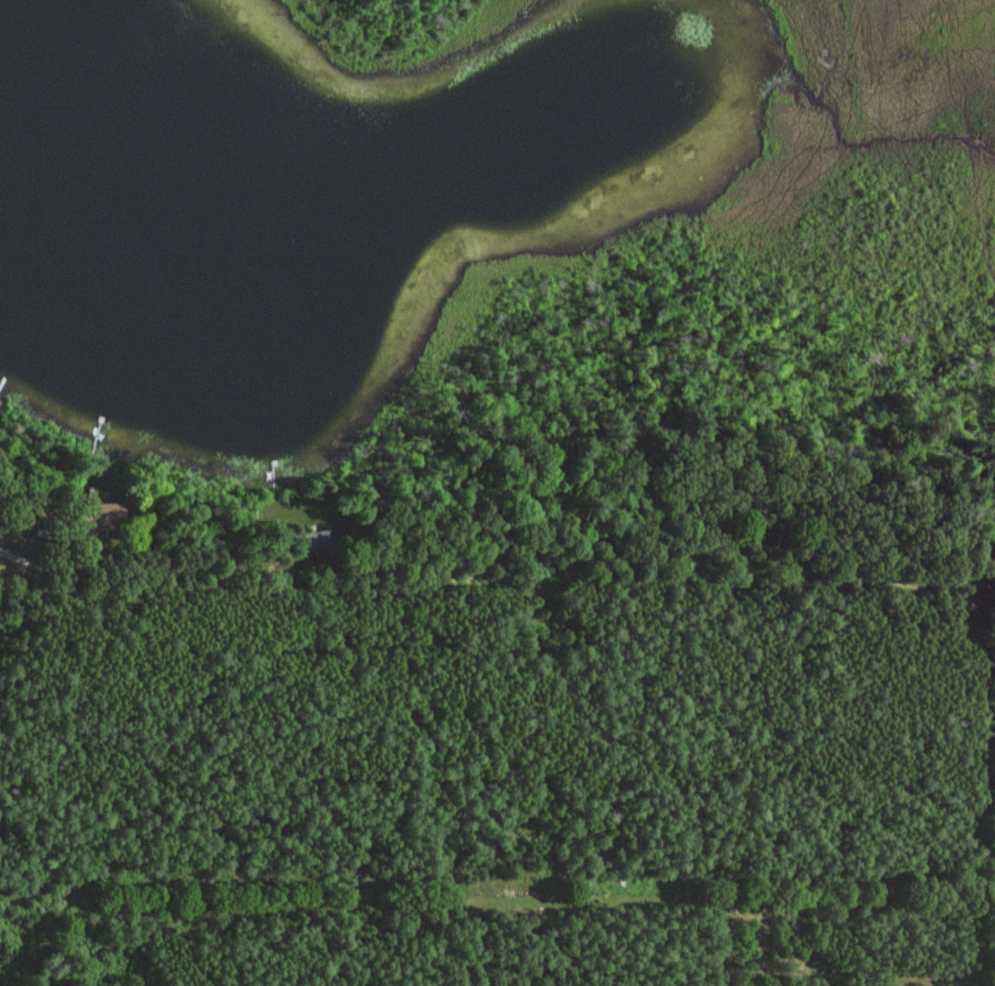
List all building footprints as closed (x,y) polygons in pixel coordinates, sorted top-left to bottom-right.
[(123,505),(91,505),(91,530),(123,530),(123,505)] [(311,550),(328,550),(328,533),(311,533),(311,550)]
